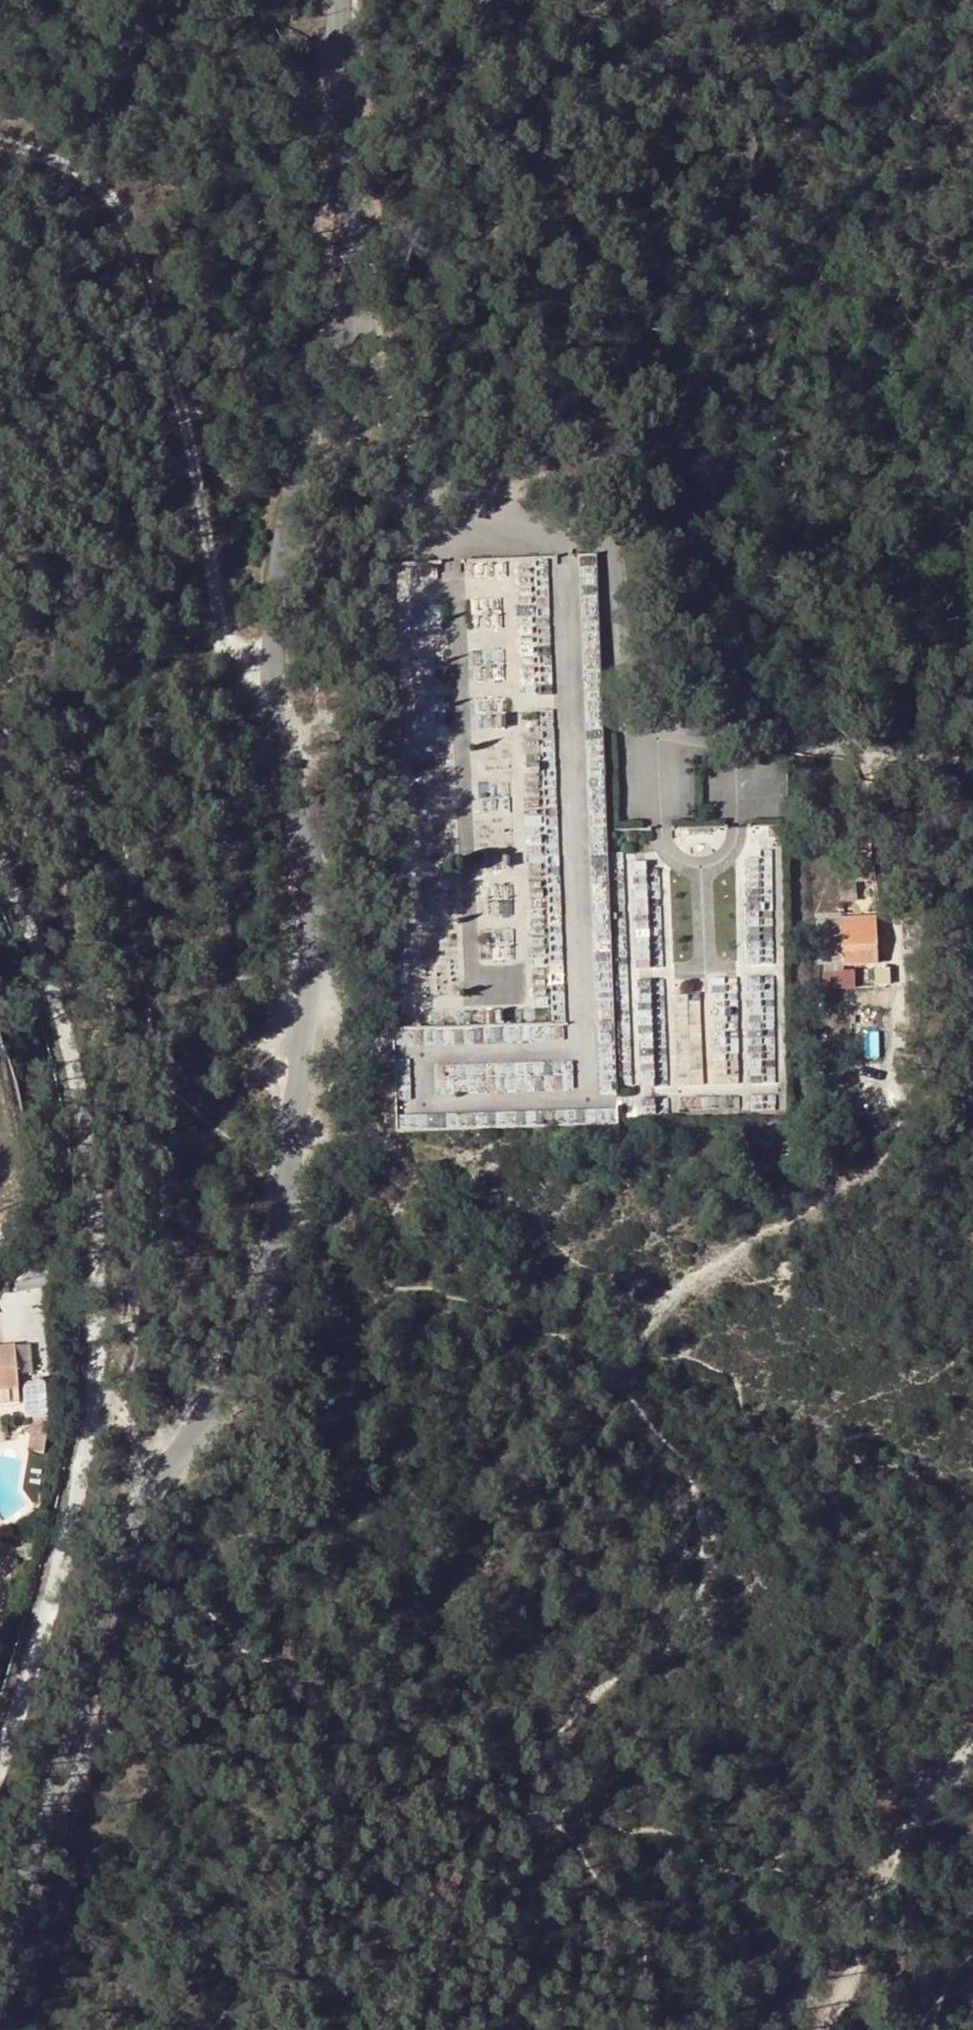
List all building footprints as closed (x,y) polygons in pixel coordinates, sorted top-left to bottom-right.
[(827,961),(852,960),(851,924),(826,926),(827,961)] [(872,960),(872,937),(871,924),(851,924),(852,960),(872,960)] [(887,937),(872,937),(872,960),(888,959),(887,937)] [(827,968),(826,986),(856,987),(857,969),(827,968)] [(19,1391),(16,1346),(0,1347),(0,1393),(19,1391)] [(26,1413),(48,1413),(47,1383),(26,1383),(26,1413)]
